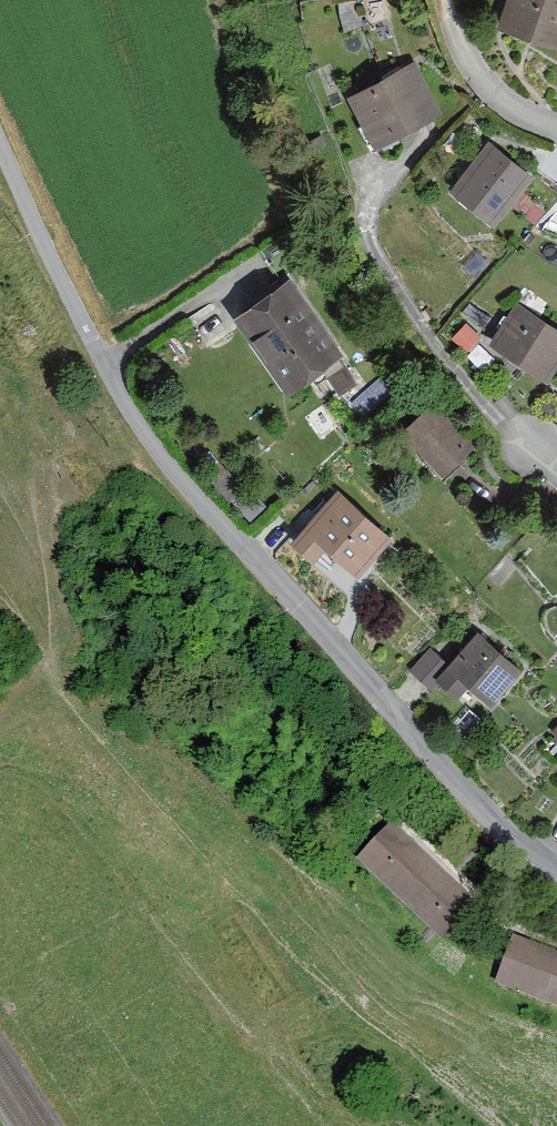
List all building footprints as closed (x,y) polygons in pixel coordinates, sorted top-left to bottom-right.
[(494,29),(556,51),(556,0),(504,0),(494,29)] [(417,57),(347,97),(378,151),(448,111),(417,57)] [(491,142),(453,192),(499,227),(537,177),(491,142)] [(292,280),(237,320),(293,396),(348,356),(292,280)] [(497,345),(556,384),(556,383),(556,331),(522,308),(497,345)] [(465,323),(452,338),(466,350),(479,334),(465,323)] [(437,405),(403,436),(445,482),(480,451),(437,405)] [(402,536),(348,488),(304,536),(358,585),(402,536)] [(534,664),(488,626),(449,673),(471,691),(482,677),(506,697),(534,664)] [(398,835),(362,871),(432,940),(468,904),(398,835)] [(496,993),(556,1012),(556,960),(510,946),(496,993)]
